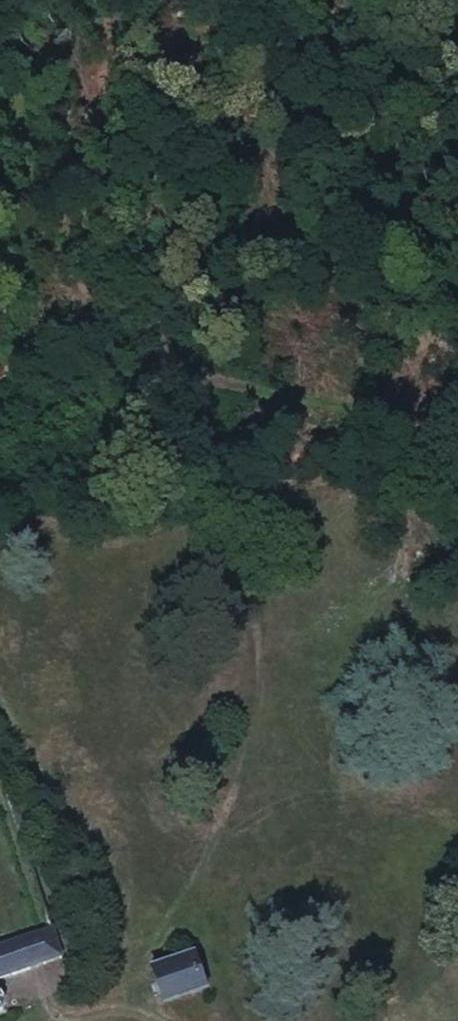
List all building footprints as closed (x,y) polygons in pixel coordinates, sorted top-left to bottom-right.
[(59,958),(52,934),(0,950),(0,977),(59,958)] [(153,973),(163,1004),(197,994),(188,961),(153,973)]
